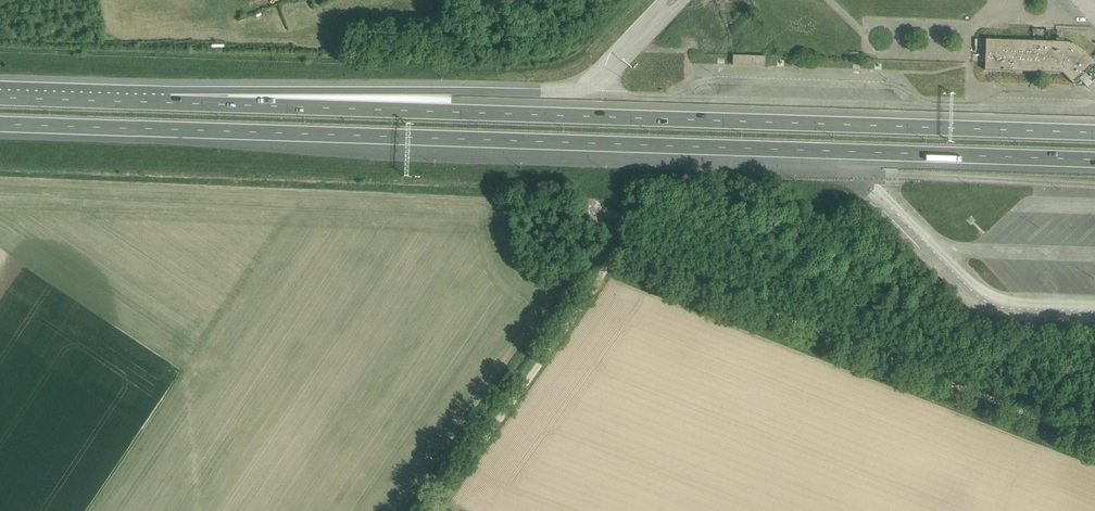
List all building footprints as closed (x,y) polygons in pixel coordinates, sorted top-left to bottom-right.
[(986,63),(986,71),(986,72),(1066,73),(1077,85),(1094,68),(1094,58),(1085,48),(1081,45),(1074,42),(1067,41),(1041,40),(1033,40),(1019,39),(987,38),(987,39),(986,55),(986,63)]
